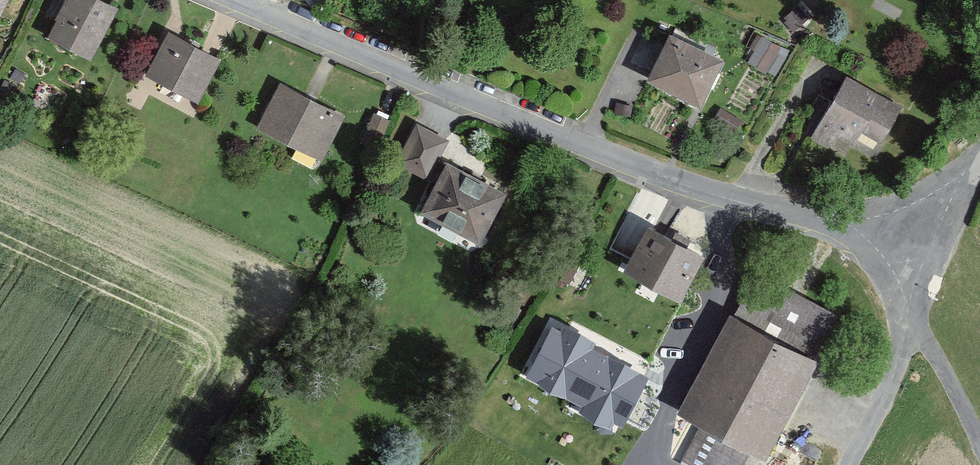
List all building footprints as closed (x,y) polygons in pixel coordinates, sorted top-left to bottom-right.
[(55,29),(97,49),(120,0),(69,0),(55,29)] [(725,50),(675,22),(648,69),(699,97),(725,50)] [(221,49),(168,24),(150,63),(203,87),(221,49)] [(782,45),(758,38),(751,62),(775,69),(782,45)] [(895,92),(850,66),(825,109),(870,135),(895,92)] [(324,150),(345,106),(282,75),(260,119),(324,150)] [(446,133),(415,116),(395,151),(426,169),(446,133)] [(514,186),(462,156),(434,205),(486,235),(514,186)] [(623,276),(677,305),(708,247),(652,219),(623,276)] [(816,367),(729,322),(682,412),(769,457),(816,367)] [(551,327),(532,365),(580,388),(576,397),(625,421),(644,384),(602,363),(606,354),(551,327)]
